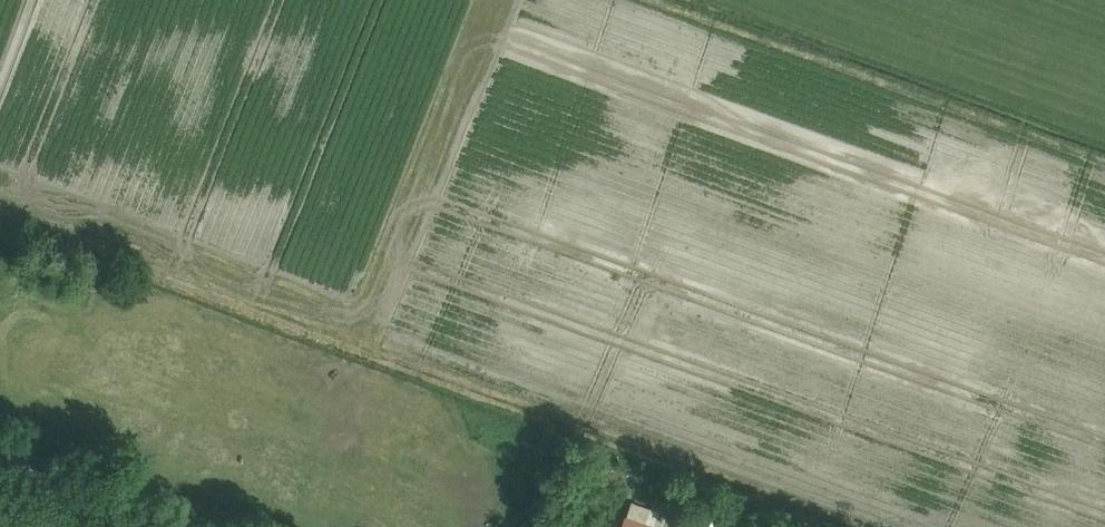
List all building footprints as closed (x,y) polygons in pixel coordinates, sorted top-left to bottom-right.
[(623,526),(655,526),(626,517),(623,526)]
